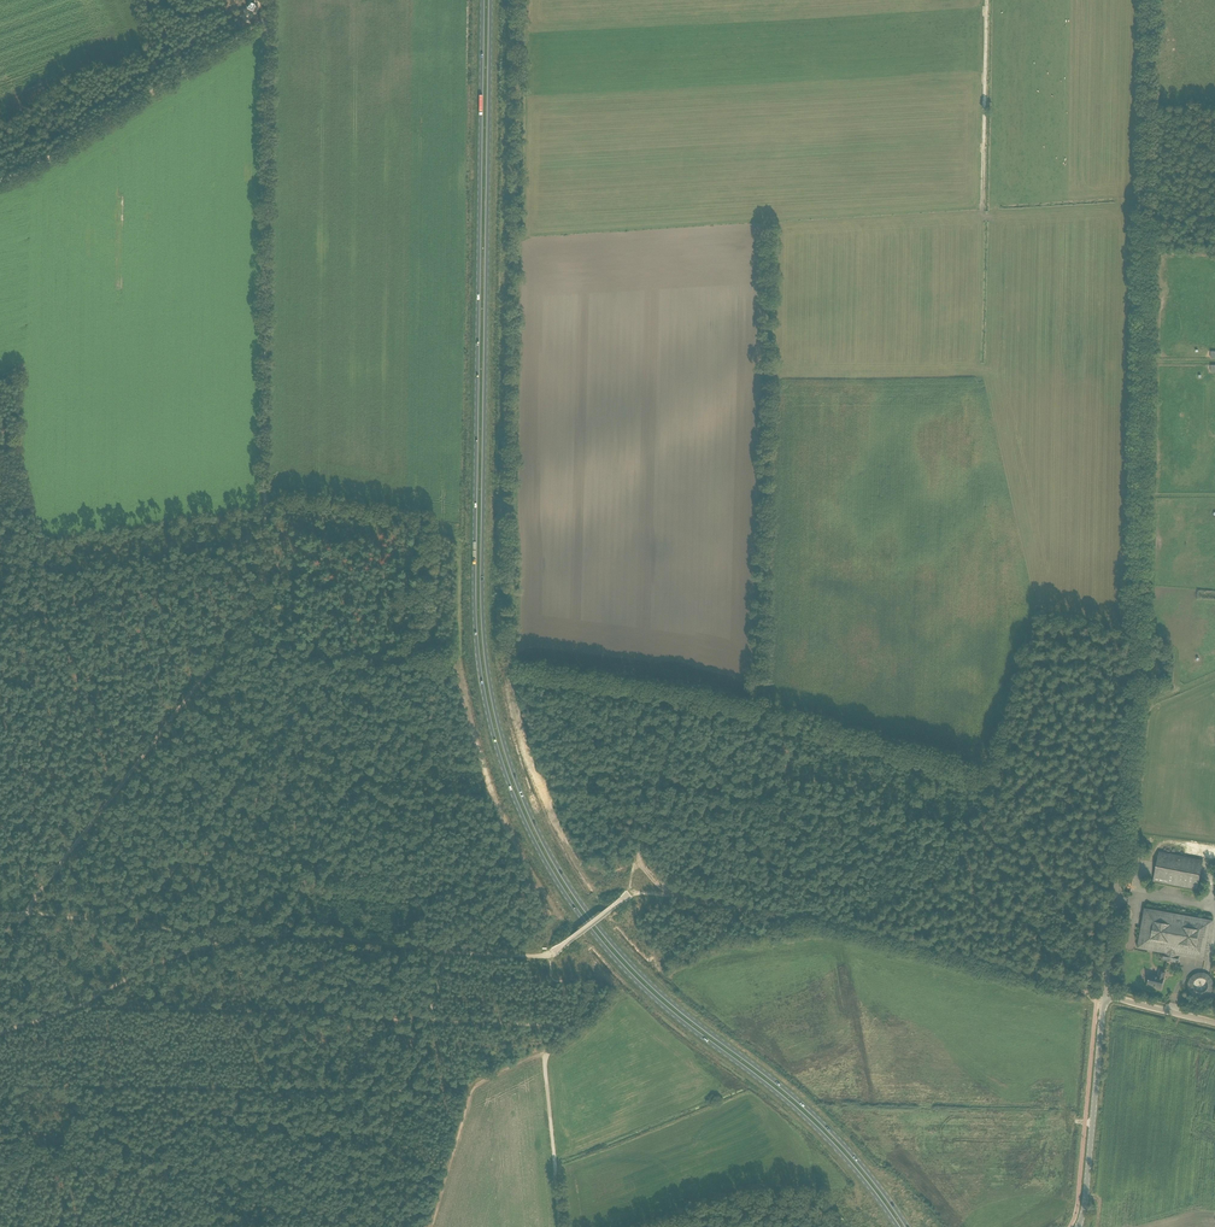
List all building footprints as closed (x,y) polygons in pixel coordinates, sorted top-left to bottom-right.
[(256,7),(251,4),(248,10),(254,13),(256,7)] [(1153,881),(1197,890),(1203,860),(1159,852),(1153,881)] [(1144,908),(1139,939),(1150,941),(1148,950),(1162,953),(1161,958),(1179,962),(1180,956),(1205,960),(1213,920),(1209,920),(1212,904),(1153,894),(1150,909),(1144,908)] [(1155,988),(1161,990),(1164,978),(1163,978),(1165,971),(1159,970),(1157,977),(1149,975),(1147,985),(1156,987),(1155,988)] [(1194,997),(1200,995),(1201,998),(1214,993),(1214,987),(1209,971),(1188,978),(1194,997)] [(1028,1213),(1019,1219),(1023,1226),(1033,1220),(1028,1213)]
